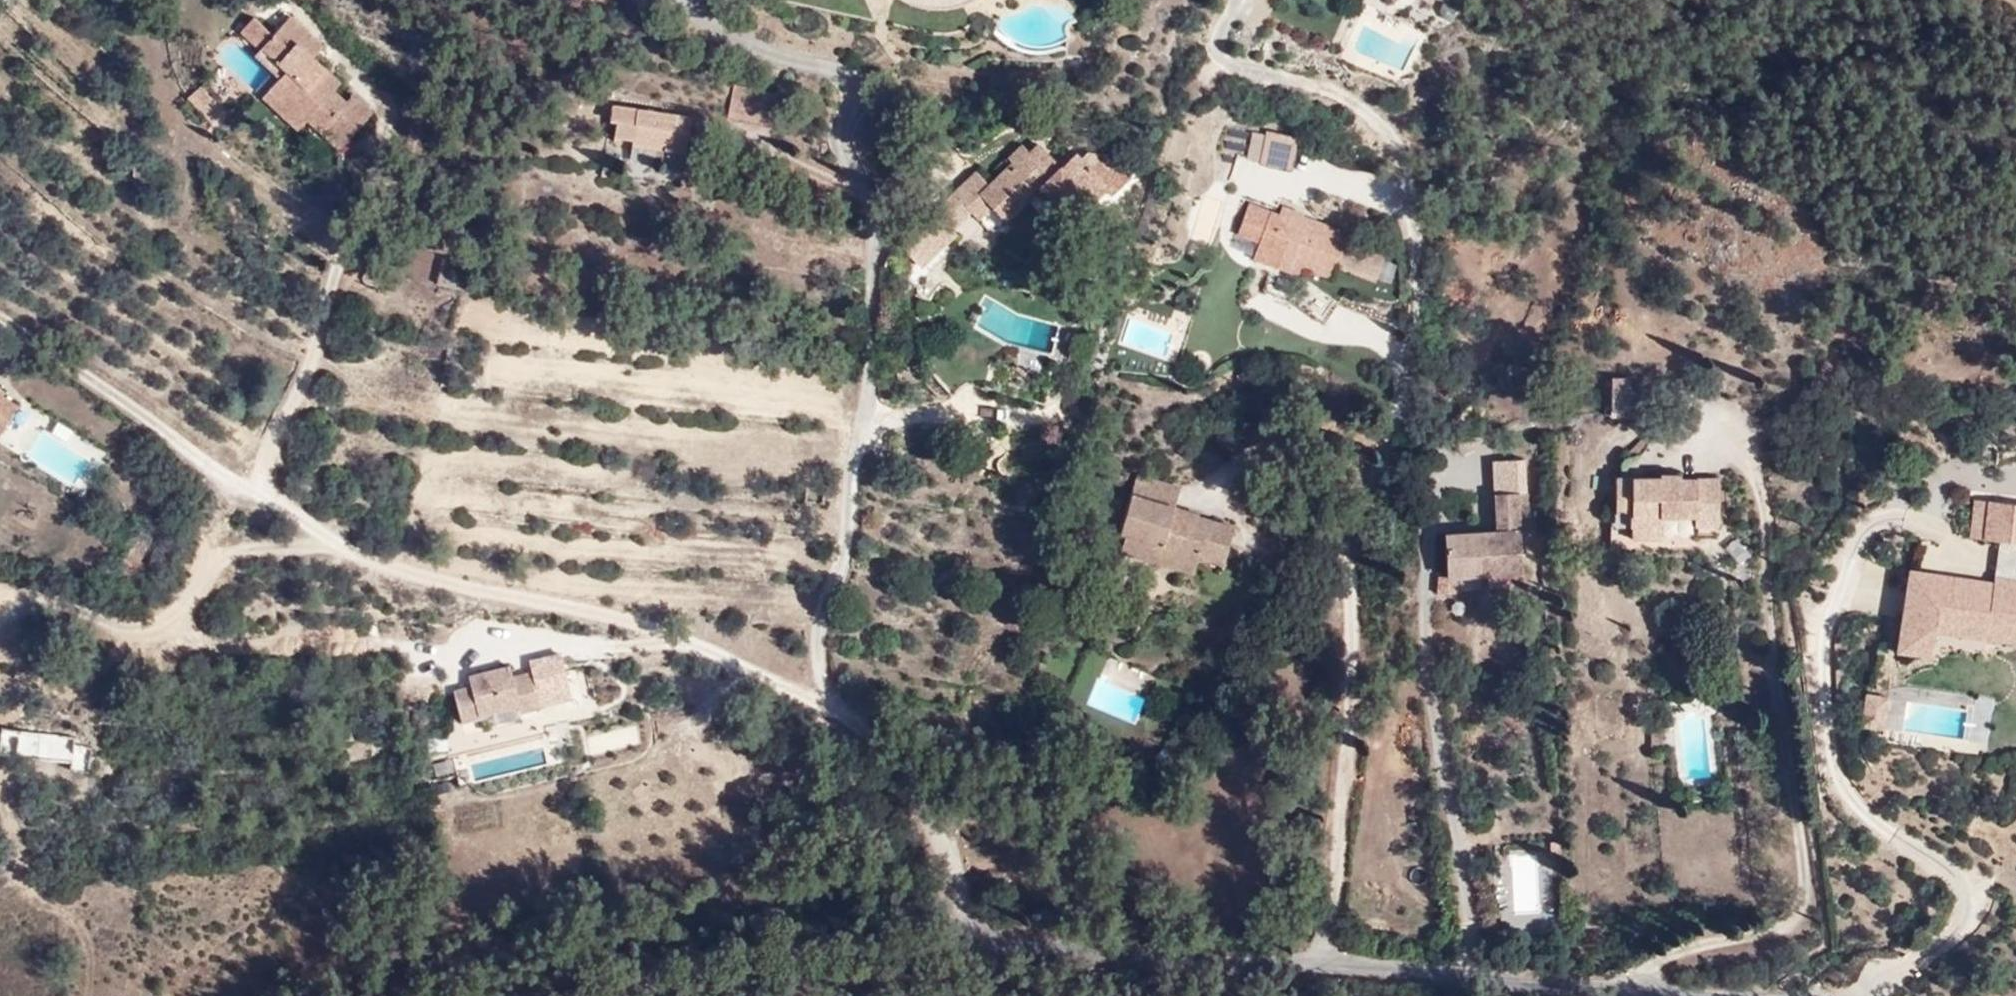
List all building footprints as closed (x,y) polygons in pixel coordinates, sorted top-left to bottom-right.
[(328,82),(334,75),(313,54),(322,45),(289,13),(272,31),(256,16),(243,30),(259,46),(262,42),(289,66),(279,77),(269,87),(288,105),(292,100),(310,117),(318,109),(331,123),(324,131),(338,144),(371,111),(354,94),(346,101),(336,90),(328,82)] [(259,46),(254,51),(279,77),(289,66),(262,42),(259,46)] [(334,75),(328,82),(336,90),(343,83),(334,75)] [(227,107),(203,83),(189,97),(213,121),(227,107)] [(288,105),(269,87),(262,94),(298,129),(310,117),(292,100),(288,105)] [(737,88),(733,113),(779,122),(783,96),(737,88)] [(672,151),(676,113),(612,104),(610,122),(618,124),(617,139),(631,141),(630,145),(672,151)] [(318,109),(310,117),(324,131),(331,123),(318,109)] [(686,154),(692,115),(676,113),(672,151),(686,154)] [(1273,142),(1268,165),(1266,168),(1298,176),(1306,144),(1275,136),(1273,142)] [(1252,161),(1268,165),(1273,142),(1257,139),(1252,161)] [(1014,161),(999,175),(1097,206),(1110,194),(1115,200),(1133,183),(1116,163),(1112,167),(1107,161),(1091,158),(1086,163),(1081,157),(1065,171),(1041,145),(1032,152),(1024,144),(1011,155),(1014,161)] [(1097,206),(999,175),(989,183),(979,171),(954,192),(979,220),(993,208),(1008,224),(1039,196),(1069,225),(1075,219),(1101,246),(1118,229),(1097,206)] [(1286,265),(1315,275),(1341,284),(1345,272),(1382,285),(1392,259),(1355,246),(1357,241),(1313,225),(1314,222),(1285,210),(1281,219),(1254,209),(1243,238),(1264,247),(1257,265),(1283,274),(1286,265)] [(441,264),(437,284),(457,288),(461,268),(441,264)] [(1310,286),(1315,275),(1286,265),(1283,274),(1310,286)] [(1273,285),(1266,296),(1274,299),(1294,308),(1312,319),(1330,333),(1344,310),(1313,290),(1305,300),(1273,285)] [(1645,383),(1610,382),(1608,414),(1627,415),(1628,421),(1644,421),(1645,383)] [(0,389),(0,430),(1,431),(19,401),(0,389)] [(1643,438),(1629,452),(1637,459),(1643,452),(1648,444),(1651,440),(1647,438),(1643,438)] [(1500,496),(1525,495),(1523,470),(1499,471),(1500,496)] [(1663,472),(1664,480),(1674,481),(1671,473),(1663,472)] [(1682,473),(1671,473),(1674,481),(1683,481),(1682,473)] [(1223,565),(1235,529),(1200,519),(1199,523),(1173,515),(1175,507),(1181,491),(1137,477),(1118,534),(1128,537),(1163,548),(1160,559),(1196,569),(1199,558),(1223,565)] [(1614,503),(1630,505),(1630,516),(1629,540),(1656,541),(1659,514),(1684,514),(1674,481),(1664,480),(1617,478),(1614,503)] [(1674,481),(1684,514),(1694,515),(1694,525),(1716,526),(1717,483),(1683,481),(1674,481)] [(1451,538),(1454,578),(1472,577),(1530,574),(1527,524),(1525,495),(1500,496),(1503,534),(1451,538)] [(1972,496),(1968,537),(2015,542),(2015,501),(1972,496)] [(1630,516),(1630,505),(1614,503),(1613,514),(1630,516)] [(1121,555),(1194,576),(1196,569),(1160,559),(1163,548),(1128,537),(1121,555)] [(1472,599),(1472,577),(1454,578),(1443,578),(1443,599),(1472,599)] [(1946,588),(1947,582),(1917,577),(1916,583),(1946,588)] [(1994,644),(1996,629),(2015,631),(2015,586),(2000,584),(1999,590),(1947,582),(1946,588),(1916,583),(1907,640),(1928,644),(1942,636),(1994,644)] [(1996,629),(1994,644),(2015,647),(2015,631),(1996,629)] [(1938,661),(1942,636),(1928,644),(1907,640),(1905,656),(1938,661)] [(587,682),(584,668),(567,671),(569,685),(587,682)] [(443,692),(449,722),(468,719),(467,716),(506,710),(508,717),(529,714),(523,679),(503,682),(501,672),(459,678),(461,689),(443,692)] [(1883,726),(1887,693),(1864,690),(1860,723),(1883,726)] [(1897,740),(1902,707),(1886,705),(1881,737),(1897,740)] [(39,731),(34,756),(68,762),(73,738),(39,731)] [(1552,855),(1562,855),(1562,841),(1552,841),(1552,855)]
